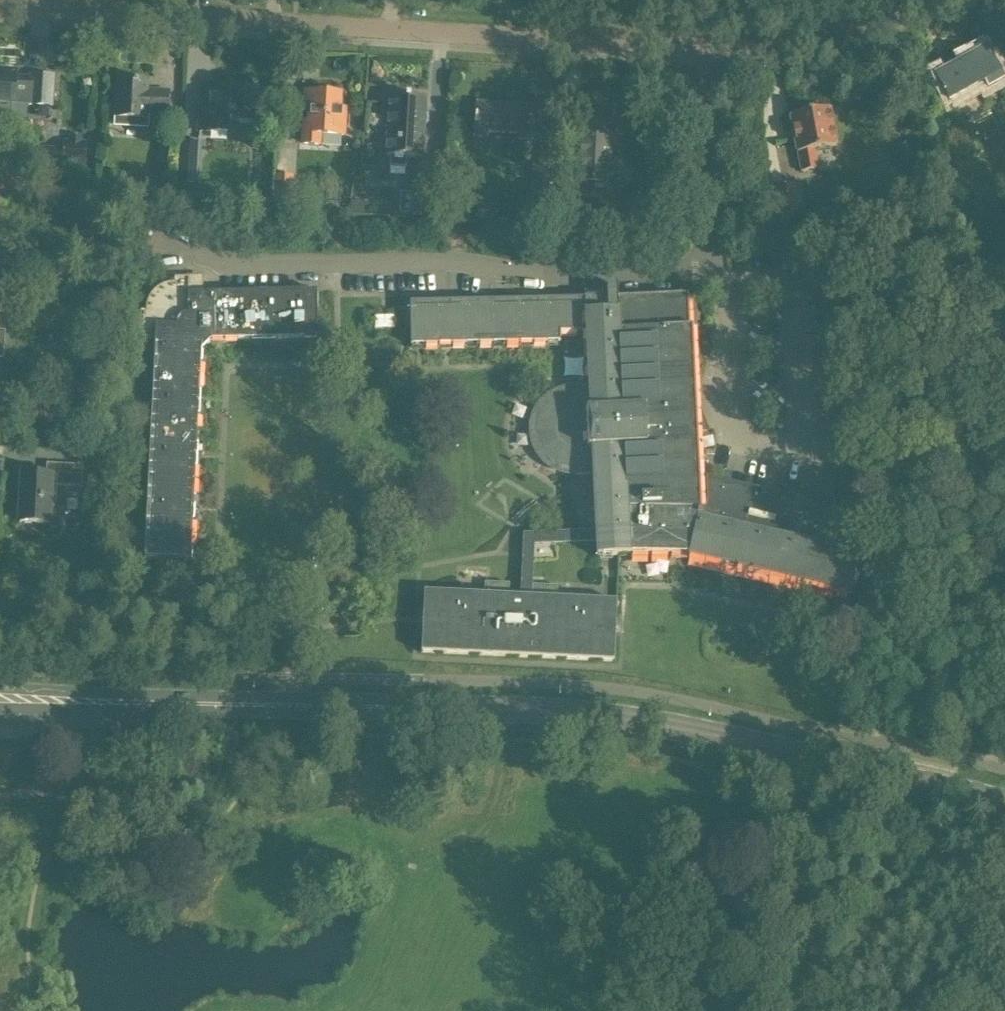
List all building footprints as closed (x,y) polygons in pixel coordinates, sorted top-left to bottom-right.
[(1000,83),(981,47),(956,61),(954,56),(942,62),(945,67),(934,73),(948,100),(983,81),(987,90),(1000,83)] [(57,77),(31,75),(31,78),(15,77),(15,75),(0,74),(0,117),(12,118),(13,103),(15,104),(16,88),(31,89),(30,104),(55,106),(57,77)] [(168,117),(170,93),(148,91),(148,83),(120,81),(117,119),(146,120),(146,116),(168,117)] [(207,93),(201,93),(199,131),(215,132),(216,128),(228,129),(228,119),(256,120),(257,89),(207,86),(207,93)] [(344,135),(345,109),(340,109),(340,94),(308,92),(307,106),(312,106),(311,122),(306,122),(305,144),(319,145),(320,134),(344,135)] [(411,98),(411,94),(394,93),(394,97),(391,97),(390,112),(386,112),(385,127),(389,127),(387,157),(390,157),(390,167),(406,168),(407,158),(423,159),(427,99),(411,98)] [(533,139),(535,106),(477,102),(475,136),(489,137),(490,132),(520,134),(519,139),(533,139)] [(802,172),(819,169),(816,150),(836,146),(829,109),(791,116),(802,172)] [(610,131),(611,113),(583,111),(579,191),(595,192),(596,183),(608,183),(609,155),(623,156),(624,131),(610,131)] [(551,215),(557,134),(542,134),(540,166),(534,166),(530,213),(543,215),(551,215)] [(199,184),(201,140),(181,139),(179,183),(199,184)] [(87,141),(65,140),(65,148),(64,168),(86,169),(87,141)] [(278,176),(277,199),(295,200),(295,192),(291,192),(292,177),(278,176)] [(14,190),(15,178),(0,177),(0,190),(14,190)] [(437,218),(438,194),(415,192),(414,216),(437,218)] [(364,213),(365,203),(353,202),(352,212),(364,213)] [(530,213),(530,224),(542,225),(543,215),(530,213)] [(201,300),(201,278),(175,278),(175,283),(171,283),(166,284),(161,286),(156,290),(151,295),(149,298),(148,303),(147,307),(146,312),(141,312),(140,338),(162,339),(151,542),(145,542),(144,559),(191,561),(202,349),(211,340),(318,338),(317,291),(300,292),(300,298),(201,300)] [(618,298),(617,290),(617,288),(617,287),(616,286),(614,285),(613,285),(611,285),(610,285),(609,285),(608,286),(607,287),(606,289),(606,291),(601,291),(601,299),(410,303),(411,346),(560,343),(560,333),(588,332),(590,385),(571,386),(571,392),(568,392),(565,393),(562,394),(559,395),(556,396),(553,398),(551,399),(548,401),(546,404),(544,405),(542,408),(541,410),(540,412),(538,416),(536,420),(535,423),(535,425),(535,428),(535,430),(535,433),(535,438),(536,440),(536,442),(537,444),(538,446),(539,449),(541,452),(542,454),(545,458),(548,461),(551,463),(554,464),(557,466),(559,467),(562,468),(565,469),(567,469),(572,470),(575,470),(576,476),(594,475),(598,557),(630,556),(630,554),(690,555),(689,558),(850,596),(860,557),(833,551),(836,541),(819,537),(817,547),(787,540),(797,497),(706,476),(706,478),(699,478),(691,329),(689,329),(687,295),(618,298)] [(394,317),(375,317),(375,328),(394,328),(394,317)] [(48,477),(24,476),(21,523),(51,525),(52,502),(58,502),(59,486),(82,488),(84,467),(49,465),(48,477)] [(825,529),(837,478),(814,472),(802,523),(825,529)] [(124,526),(125,514),(110,513),(109,526),(124,526)]
